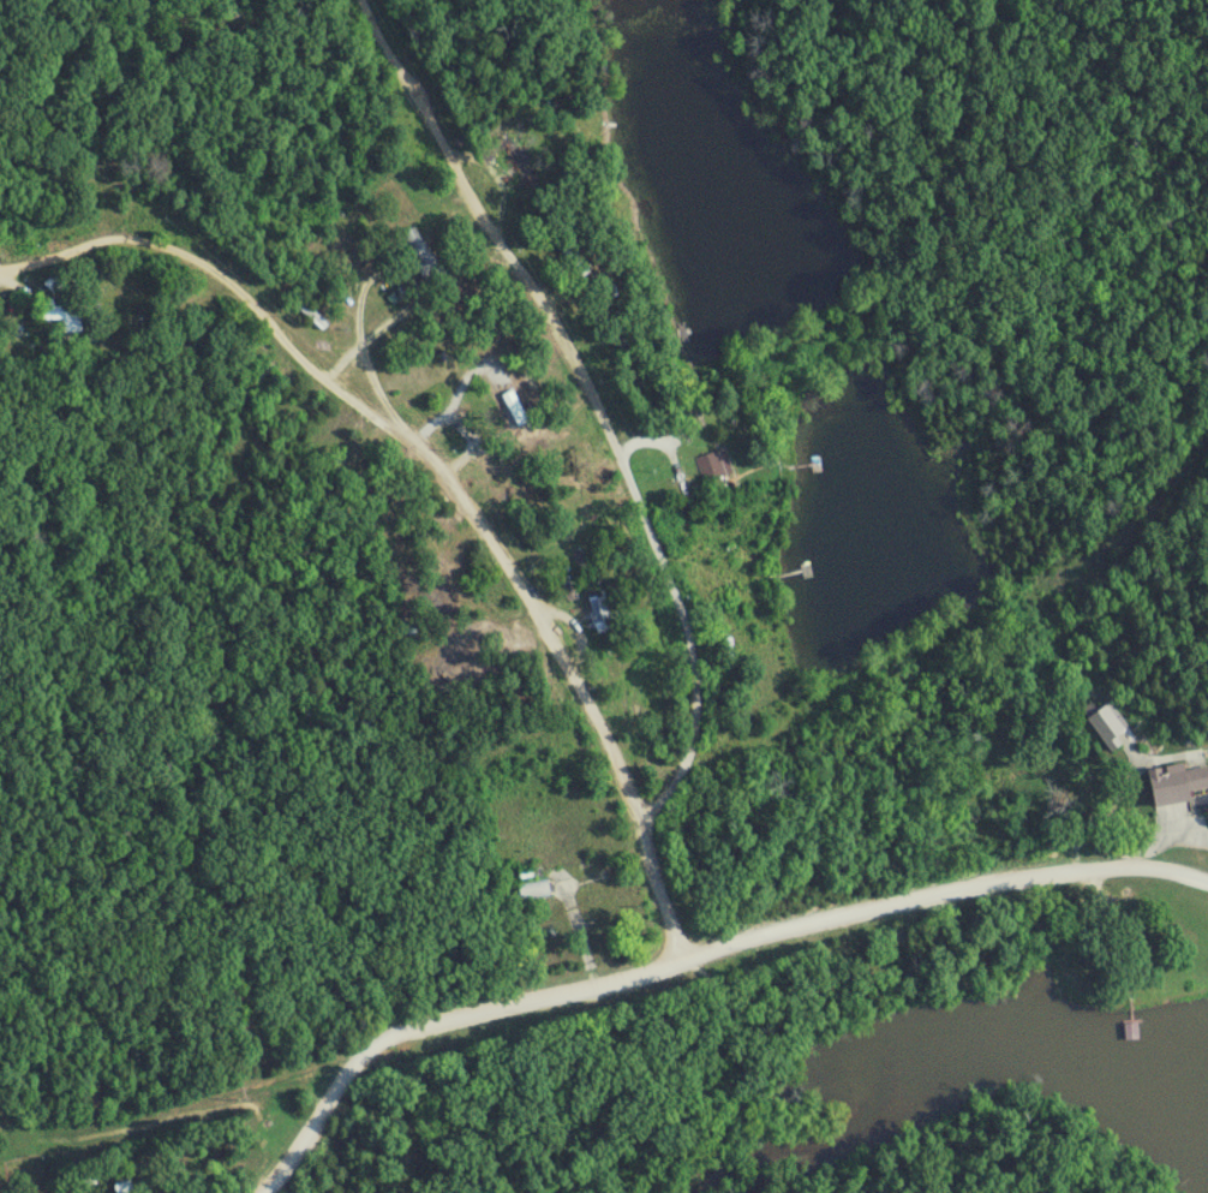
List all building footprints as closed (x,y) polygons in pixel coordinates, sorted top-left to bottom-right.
[(444,277),(419,228),(405,235),(430,284),(444,277)] [(57,292),(64,285),(57,276),(49,283),(57,292)] [(65,333),(82,333),(82,318),(90,318),(90,306),(33,307),(33,322),(64,321),(65,333)] [(735,476),(726,449),(698,458),(707,485),(735,476)] [(410,570),(443,618),(450,613),(418,565),(410,570)] [(588,596),(598,635),(616,630),(606,592),(588,596)] [(1088,721),(1108,745),(1127,731),(1107,706),(1088,721)] [(1207,795),(1207,771),(1206,761),(1149,770),(1155,805),(1207,795)] [(521,901),(551,898),(549,879),(519,882),(521,901)]
